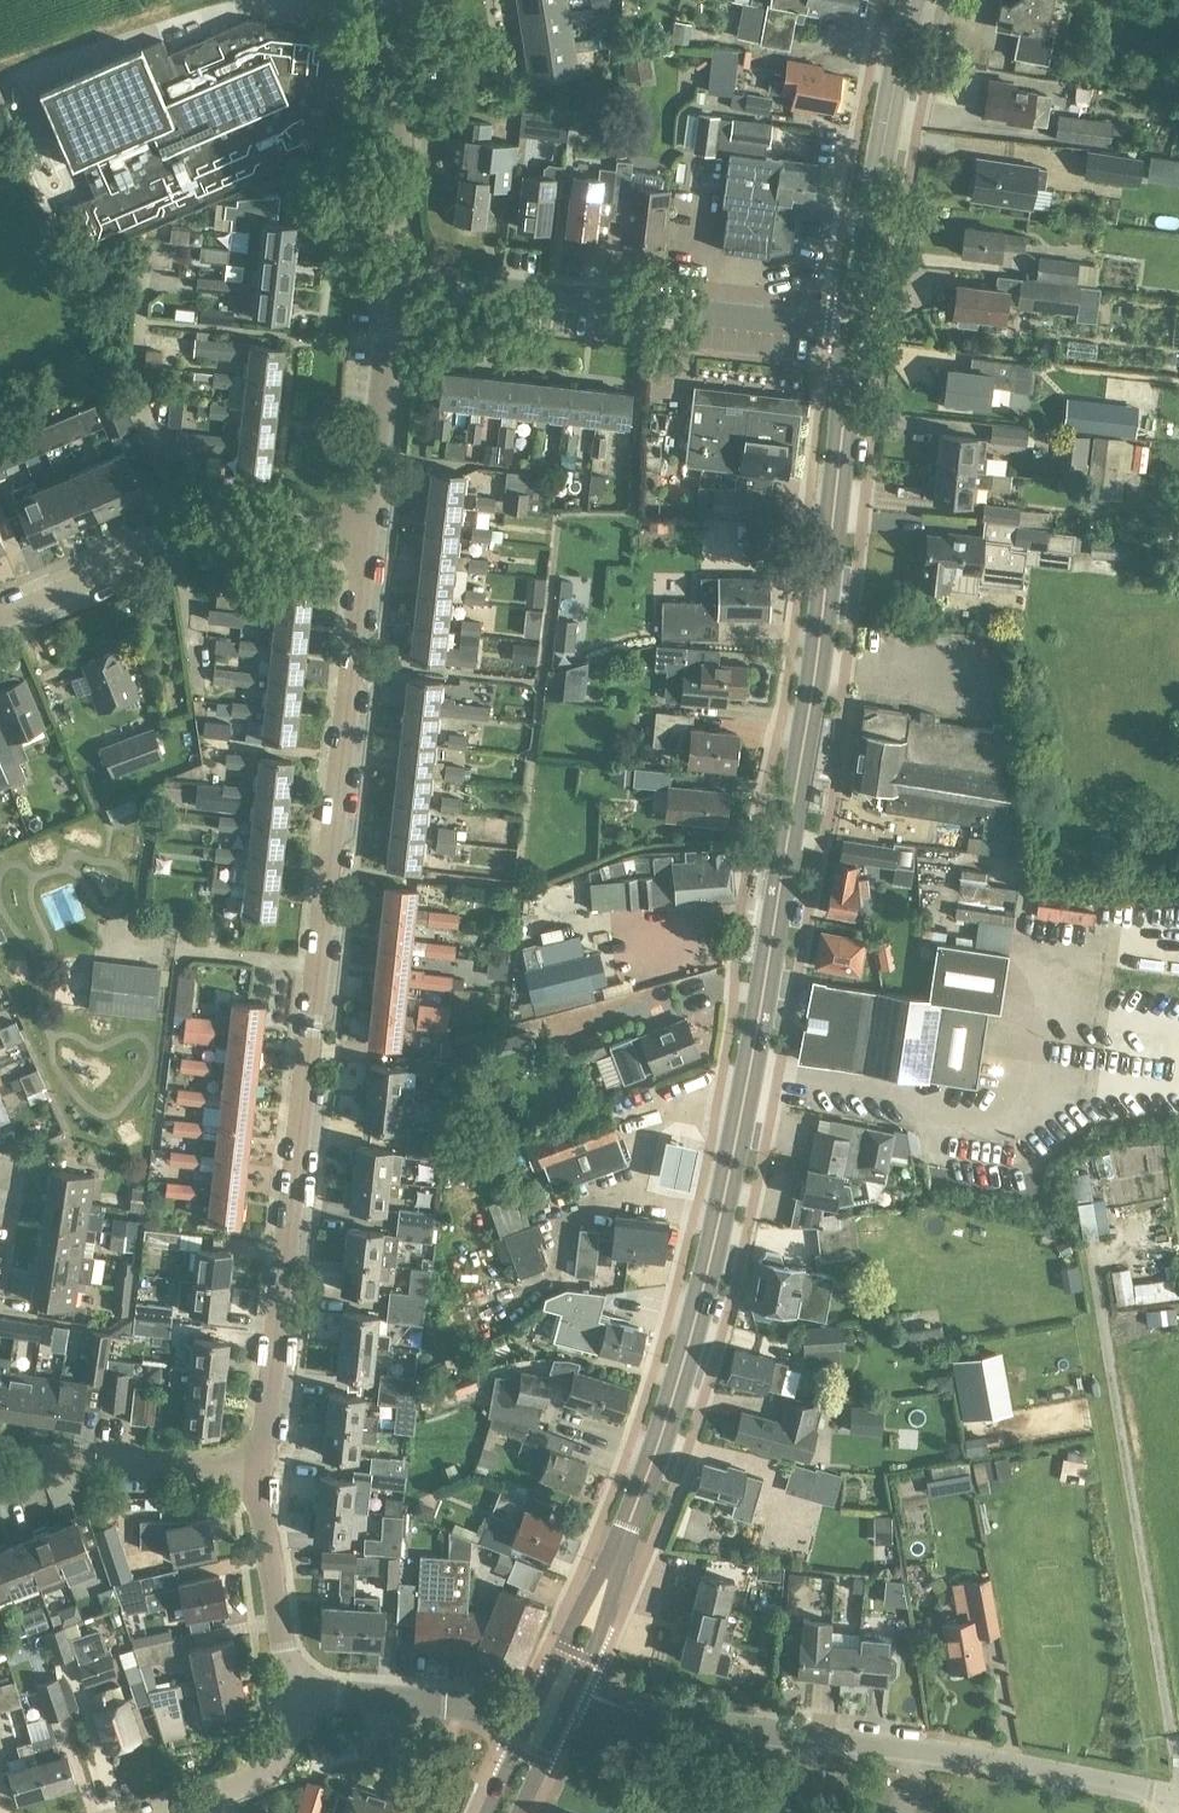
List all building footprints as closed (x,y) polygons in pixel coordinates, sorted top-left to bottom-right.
[(521,24),(569,17),(569,13),(567,0),(518,0),(521,24)] [(744,5),(738,38),(762,43),(762,45),(788,50),(793,22),(803,24),(805,14),(825,18),(826,13),(851,17),(855,0),(752,0),(751,7),(744,5)] [(998,17),(1012,20),(1010,28),(1021,31),(1015,61),(1016,61),(1017,58),(1046,64),(1045,68),(1046,69),(1054,32),(1053,32),(1052,36),(1047,35),(1054,0),(1002,0),(998,17)] [(526,54),(573,46),(573,42),(570,23),(590,20),(588,10),(569,13),(569,17),(521,24),(526,54)] [(163,41),(143,50),(142,48),(40,93),(72,168),(81,164),(95,196),(68,208),(86,250),(129,231),(130,231),(320,149),(332,37),(265,30),(266,23),(246,20),(168,54),(163,41)] [(603,38),(593,39),(595,49),(606,47),(605,37),(603,38)] [(595,49),(593,39),(573,42),(573,46),(526,54),(530,83),(578,75),(575,52),(595,49)] [(623,53),(627,82),(653,78),(649,49),(623,53)] [(772,101),(734,94),(739,53),(713,50),(708,94),(732,97),(730,108),(769,115),(772,101)] [(792,109),(815,113),(816,109),(834,112),(840,77),(822,73),(823,69),(788,62),(784,84),(771,81),(769,93),(794,97),(792,109)] [(1014,90),(1015,85),(991,81),(985,113),(1009,116),(1008,121),(1030,125),(1030,124),(1047,126),(1050,105),(1045,104),(1047,95),(1035,94),(1035,93),(1014,90)] [(522,113),(520,134),(537,136),(539,115),(522,113)] [(1056,139),(1108,146),(1112,122),(1059,116),(1056,139)] [(713,153),(729,155),(729,153),(766,158),(770,126),(733,121),(733,123),(718,121),(718,119),(699,117),(694,152),(713,154),(713,153)] [(518,145),(490,142),(492,124),(461,121),(459,139),(447,137),(444,162),(457,164),(455,179),(460,180),(457,204),(451,208),(456,218),(456,221),(457,221),(462,230),(476,223),(485,224),(485,219),(494,214),(487,200),(489,184),(513,187),(518,145)] [(790,252),(796,211),(792,211),(792,204),(812,207),(818,166),(766,158),(729,153),(729,155),(722,205),(728,206),(722,250),(767,257),(790,252)] [(1142,161),(1089,153),(1085,177),(1138,185),(1142,161)] [(1151,156),(1147,181),(1178,186),(1178,161),(1151,156)] [(978,160),(972,200),(1030,208),(1033,189),(1044,190),(1047,171),(978,160)] [(617,171),(613,197),(628,198),(623,240),(662,245),(668,194),(630,189),(633,163),(618,162),(617,171)] [(566,233),(595,237),(600,200),(611,202),(612,196),(613,197),(617,171),(600,170),(599,180),(573,177),(566,233)] [(551,196),(561,197),(563,179),(537,176),(535,193),(522,192),(518,228),(547,231),(551,196)] [(230,231),(248,233),(246,253),(293,257),(296,227),(250,222),(252,208),(225,205),(224,219),(232,220),(230,231)] [(181,214),(182,229),(199,228),(199,214),(181,214)] [(1003,234),(1004,233),(965,228),(962,255),(1000,259),(1002,249),(1024,251),(1026,237),(1003,234)] [(289,290),(293,257),(246,253),(201,247),(200,262),(227,265),(227,262),(244,265),(244,266),(259,268),(257,286),(289,290)] [(1075,284),(1078,265),(1040,259),(1037,279),(1075,284)] [(1082,286),(1021,279),(1017,309),(1078,315),(1080,296),(1100,299),(1101,290),(1082,287),(1082,286)] [(243,284),(224,282),(223,294),(242,296),(242,293),(243,285),(243,284)] [(257,286),(243,285),(242,293),(257,295),(254,318),(286,322),(289,290),(257,286)] [(956,299),(951,298),(949,311),(955,312),(954,316),(959,316),(958,326),(976,328),(977,318),(1002,321),(1006,292),(958,286),(956,299)] [(174,318),(193,320),(194,309),(175,308),(174,318)] [(249,362),(247,378),(279,382),(282,350),(195,340),(193,355),(216,358),(216,355),(234,357),(234,360),(249,362)] [(146,350),(144,367),(162,369),(163,352),(146,350)] [(977,374),(948,370),(944,407),(968,410),(969,404),(988,407),(990,388),(1030,393),(1033,366),(978,360),(977,374)] [(164,369),(162,369),(144,367),(142,392),(168,395),(168,385),(173,386),(175,370),(164,369)] [(440,404),(471,409),(475,377),(443,373),(440,404)] [(233,377),(214,375),(213,386),(231,389),(233,377)] [(506,380),(475,377),(471,409),(503,412),(506,380)] [(275,413),(279,382),(247,378),(243,409),(275,413)] [(503,412),(534,416),(537,384),(506,380),(503,412)] [(569,388),(537,384),(534,416),(565,419),(569,388)] [(569,388),(565,419),(596,423),(600,391),(569,388)] [(631,395),(600,391),(596,423),(628,427),(631,395)] [(80,413),(84,423),(106,413),(114,431),(128,425),(116,398),(80,413)] [(700,403),(692,402),(685,466),(737,472),(735,490),(698,488),(696,517),(742,520),(742,514),(772,516),(773,492),(771,492),(773,476),(786,478),(788,460),(795,461),(801,414),(700,402),(700,403)] [(209,417),(228,420),(229,408),(210,406),(209,417)] [(243,409),(240,441),(272,444),(275,413),(243,409)] [(63,432),(84,423),(80,413),(58,422),(63,432)] [(1079,413),(1077,432),(1103,435),(1105,415),(1079,413)] [(449,421),(438,419),(436,438),(447,439),(449,421)] [(41,441),(63,432),(58,422),(37,431),(41,441)] [(481,424),(469,423),(467,442),(479,443),(481,424)] [(498,446),(510,447),(512,428),(501,426),(498,446)] [(1026,446),(1027,430),(993,427),(991,442),(1026,446)] [(529,449),(540,450),(543,431),(531,430),(529,449)] [(20,450),(41,441),(37,431),(15,440),(20,450)] [(1137,458),(1151,458),(1151,431),(1137,431),(1137,458)] [(574,435),(563,433),(560,453),(572,454),(574,435)] [(1076,433),(1075,447),(1089,449),(1091,434),(1076,433)] [(268,476),(272,444),(240,441),(178,434),(176,448),(206,452),(206,448),(223,450),(223,451),(238,453),(236,472),(268,476)] [(986,440),(940,435),(937,468),(973,472),(986,473),(988,457),(985,457),(986,440)] [(593,456),(604,457),(606,438),(595,437),(593,456)] [(20,450),(15,440),(0,447),(0,458),(20,450)] [(992,463),(1014,465),(1015,449),(994,446),(992,463)] [(1114,500),(1119,454),(1093,451),(1088,497),(1114,500)] [(124,453),(102,463),(121,508),(143,499),(124,453)] [(99,517),(121,508),(102,463),(80,472),(99,517)] [(99,517),(80,472),(69,477),(65,465),(53,470),(58,481),(78,527),(99,517)] [(970,505),(972,486),(991,488),(993,474),(986,473),(973,472),(937,468),(933,501),(970,505)] [(43,475),(48,486),(37,490),(56,536),(78,527),(58,481),(53,470),(43,475)] [(462,491),(464,475),(432,471),(428,503),(460,506),(460,508),(525,515),(543,517),(547,477),(511,473),(508,501),(476,498),(477,493),(462,491)] [(55,536),(56,536),(37,490),(33,482),(12,491),(16,499),(15,500),(34,545),(37,544),(39,549),(58,541),(55,536)] [(456,538),(460,508),(460,506),(428,503),(425,534),(456,538)] [(983,522),(1017,526),(1017,527),(1050,531),(1052,514),(985,506),(983,522)] [(922,568),(920,568),(918,589),(975,595),(976,584),(1022,589),(1027,551),(1045,553),(1045,551),(1058,552),(1072,554),(1075,554),(1077,534),(1050,531),(1017,527),(1017,526),(983,522),(981,538),(964,536),(963,540),(929,536),(925,566),(923,566),(922,568)] [(491,530),(472,528),(471,540),(490,542),(491,530)] [(421,565),(453,569),(486,573),(487,561),(469,559),(469,557),(454,556),(456,538),(425,534),(421,565)] [(1090,557),(1120,560),(1121,542),(1092,539),(1090,557)] [(418,597),(449,600),(451,585),(453,569),(421,565),(418,597)] [(718,619),(769,619),(769,579),(701,578),(701,602),(663,602),(662,638),(701,639),(702,618),(718,618),(718,619)] [(572,598),(573,582),(561,581),(560,596),(572,598)] [(280,583),(277,614),(309,618),(312,586),(280,583)] [(484,592),(465,591),(464,602),(483,604),(484,592)] [(418,597),(414,628),(445,632),(449,600),(418,597)] [(245,598),(243,611),(262,613),(263,600),(245,598)] [(273,645),(305,649),(309,618),(277,614),(262,613),(243,611),(214,608),(213,623),(242,627),(242,622),(260,624),(259,627),(275,629),(273,645)] [(578,623),(557,620),(554,650),(575,652),(578,623)] [(479,636),(481,624),(461,622),(460,633),(479,636)] [(543,626),(526,625),(525,637),(541,639),(543,626)] [(459,648),(444,647),(445,632),(414,628),(411,659),(476,667),(477,655),(458,653),(459,648)] [(301,680),(305,649),(273,645),(240,641),(238,653),(257,655),(257,658),(271,660),(269,676),(269,677),(301,680)] [(516,665),(535,667),(537,647),(518,645),(516,665)] [(743,696),(745,668),(718,666),(719,651),(698,649),(657,646),(655,671),(667,672),(665,700),(699,703),(724,705),(725,695),(743,696)] [(123,670),(115,651),(82,665),(86,675),(73,681),(79,696),(90,692),(99,713),(128,701),(131,709),(140,705),(136,697),(137,697),(126,668),(123,670)] [(570,699),(573,669),(564,670),(551,673),(548,696),(570,699)] [(269,676),(215,670),(214,682),(254,686),(253,689),(268,690),(266,707),(266,708),(298,712),(301,680),(269,677),(269,676)] [(18,679),(14,677),(5,681),(3,685),(5,689),(0,691),(0,718),(4,728),(0,730),(0,761),(10,786),(26,779),(11,742),(44,728),(24,681),(20,683),(18,679)] [(488,720),(489,708),(453,704),(453,700),(438,698),(440,682),(408,678),(405,710),(436,713),(436,714),(488,720)] [(294,743),(298,712),(266,708),(266,707),(233,704),(231,715),(250,717),(250,720),(264,721),(262,739),(294,743)] [(933,722),(935,715),(920,713),(919,720),(909,718),(909,714),(865,707),(851,796),(870,799),(869,805),(884,808),(883,810),(977,825),(977,824),(998,809),(1005,810),(1009,779),(1007,779),(1008,773),(999,772),(1005,733),(1002,733),(1003,726),(993,724),(992,731),(933,722)] [(401,741),(433,744),(434,732),(436,714),(436,713),(405,710),(401,741)] [(693,717),(656,713),(653,746),(690,750),(688,765),(732,769),(736,735),(691,730),(693,717)] [(205,722),(203,737),(207,738),(228,740),(229,740),(231,724),(205,722)] [(112,776),(163,757),(153,730),(102,750),(112,776)] [(467,738),(448,736),(447,747),(466,749),(467,738)] [(227,754),(227,753),(228,740),(207,738),(205,752),(227,754)] [(401,741),(398,772),(429,776),(431,763),(433,746),(433,744),(401,741)] [(227,753),(227,754),(225,766),(244,768),(245,755),(227,753)] [(260,758),(256,790),(288,793),(292,762),(260,758)] [(10,786),(0,761),(0,790),(10,786)] [(445,767),(444,779),(463,781),(464,769),(445,767)] [(632,787),(663,790),(665,772),(634,769),(632,787)] [(426,807),(429,777),(429,776),(398,772),(394,804),(426,807)] [(223,786),(222,798),(241,800),(242,788),(223,786)] [(665,820),(724,826),(727,794),(669,788),(665,820)] [(256,790),(253,821),(285,825),(288,793),(256,790)] [(441,810),(459,812),(460,800),(442,798),(441,810)] [(133,799),(106,810),(114,830),(141,818),(133,799)] [(394,804),(391,835),(423,838),(426,807),(394,804)] [(220,817),(218,829),(237,831),(238,820),(220,817)] [(281,856),(285,825),(253,821),(249,852),(281,856)] [(438,829),(437,840),(456,842),(457,831),(438,829)] [(419,870),(423,838),(391,835),(387,867),(419,870)] [(454,854),(456,842),(437,840),(436,852),(454,854)] [(893,850),(843,842),(839,865),(836,865),(827,913),(862,919),(860,897),(870,896),(868,879),(858,880),(857,871),(863,872),(865,862),(893,867),(914,870),(915,846),(894,844),(893,850)] [(233,863),(235,851),(216,849),(215,860),(233,863)] [(248,866),(246,884),(278,887),(281,856),(249,852),(235,851),(233,863),(233,865),(248,866)] [(676,906),(684,906),(684,909),(697,908),(697,904),(730,901),(726,861),(710,863),(709,852),(692,853),(693,866),(673,868),(672,857),(653,859),(654,878),(620,881),(622,908),(676,903),(676,906)] [(970,874),(996,873),(995,860),(969,862),(970,874)] [(65,920),(87,912),(75,878),(52,886),(65,920)] [(230,893),(231,882),(213,879),(211,891),(230,893)] [(274,919),(278,887),(246,884),(242,915),(274,919)] [(385,886),(382,918),(413,921),(427,922),(429,912),(429,911),(414,910),(417,890),(385,886)] [(984,940),(1016,945),(1020,915),(988,910),(984,940)] [(457,927),(459,915),(429,912),(427,922),(427,923),(457,927)] [(424,954),(425,943),(425,942),(411,941),(413,921),(382,918),(378,949),(410,952),(424,954)] [(817,967),(858,974),(864,942),(823,934),(817,967)] [(537,947),(542,967),(584,956),(579,937),(537,947)] [(887,940),(876,942),(881,969),(892,967),(887,940)] [(935,956),(937,943),(923,941),(921,954),(935,956)] [(454,958),(455,946),(426,943),(425,943),(424,954),(454,958)] [(928,1001),(814,983),(799,1061),(976,1088),(988,1011),(1000,1013),(1009,954),(937,943),(935,956),(928,1001)] [(406,983),(421,985),(422,974),(422,971),(408,969),(410,952),(378,949),(375,980),(406,983)] [(608,983),(626,982),(624,952),(605,954),(608,983)] [(591,985),(584,956),(525,971),(532,1000),(591,985)] [(112,1008),(155,1013),(160,972),(117,967),(114,990),(104,989),(102,1005),(112,1006),(112,1008)] [(451,989),(452,978),(422,974),(421,986),(451,989)] [(375,980),(371,1011),(403,1014),(406,983),(375,980)] [(265,1005),(233,1001),(230,1021),(187,1016),(186,1027),(229,1032),(262,1036),(265,1005)] [(419,1005),(417,1016),(447,1020),(449,1008),(419,1005)] [(399,1046),(403,1014),(371,1011),(368,1043),(399,1046)] [(447,1020),(417,1016),(416,1027),(446,1031),(447,1020)] [(630,1040),(610,1048),(624,1085),(645,1077),(644,1074),(654,1070),(654,1072),(699,1054),(685,1020),(641,1037),(642,1041),(632,1044),(630,1040)] [(0,1030),(0,1035),(2,1040),(20,1031),(16,1022),(0,1030)] [(227,1046),(225,1063),(258,1067),(262,1036),(229,1032),(186,1027),(184,1041),(227,1046)] [(24,1040),(20,1031),(2,1040),(7,1049),(24,1040)] [(599,1036),(567,1048),(574,1065),(605,1052),(599,1036)] [(212,1062),(182,1058),(180,1072),(210,1075),(212,1062)] [(416,1058),(414,1073),(433,1076),(451,1078),(453,1062),(416,1058)] [(225,1063),(222,1095),(254,1099),(258,1067),(225,1063)] [(367,1096),(402,1100),(413,1101),(415,1088),(403,1086),(406,1069),(371,1065),(367,1096)] [(42,1079),(37,1070),(10,1082),(14,1090),(23,1086),(24,1087),(42,1079)] [(451,1078),(433,1076),(431,1094),(449,1097),(451,1078)] [(42,1079),(24,1087),(28,1096),(46,1088),(42,1079)] [(220,1108),(218,1126),(250,1130),(254,1099),(222,1095),(178,1089),(176,1102),(220,1108)] [(416,1102),(413,1101),(402,1100),(367,1096),(363,1126),(398,1130),(400,1114),(415,1115),(416,1102)] [(605,1106),(530,1134),(542,1166),(543,1166),(553,1192),(627,1165),(616,1138),(617,1137),(605,1106)] [(173,1134),(216,1139),(214,1157),(247,1161),(250,1130),(218,1126),(174,1120),(173,1134)] [(842,1175),(865,1179),(868,1167),(886,1170),(889,1156),(912,1160),(907,1131),(895,1129),(894,1134),(866,1129),(831,1121),(828,1135),(817,1133),(809,1168),(842,1175)] [(408,1127),(406,1142),(443,1146),(444,1131),(408,1127)] [(692,1178),(699,1136),(668,1131),(660,1173),(692,1178)] [(441,1161),(443,1146),(406,1142),(405,1156),(441,1161)] [(1106,1171),(1123,1168),(1118,1144),(1101,1147),(1106,1171)] [(388,1182),(399,1184),(403,1155),(392,1154),(392,1151),(357,1147),(354,1178),(388,1182)] [(170,1165),(199,1168),(200,1156),(171,1152),(170,1165)] [(210,1188),(243,1192),(247,1161),(214,1157),(211,1157),(209,1169),(213,1170),(210,1188)] [(805,1182),(802,1181),(799,1193),(802,1193),(802,1199),(836,1205),(872,1200),(865,1179),(842,1175),(809,1168),(808,1168),(805,1182)] [(95,1177),(51,1170),(47,1197),(91,1204),(95,1177)] [(1077,1205),(1093,1202),(1094,1202),(1089,1174),(1072,1176),(1077,1205)] [(399,1184),(388,1182),(354,1178),(350,1208),(385,1212),(387,1195),(398,1196),(399,1184)] [(167,1196),(196,1199),(198,1185),(169,1182),(167,1196)] [(242,1198),(243,1192),(210,1188),(209,1198),(207,1220),(239,1224),(242,1198)] [(545,1268),(517,1194),(487,1206),(499,1239),(504,1237),(520,1278),(545,1268)] [(43,1222),(87,1229),(89,1212),(99,1213),(100,1205),(91,1204),(47,1197),(46,1198),(43,1222)] [(1110,1233),(1106,1209),(1094,1211),(1093,1202),(1077,1205),(1084,1243),(1099,1240),(1099,1235),(1110,1233)] [(399,1210),(397,1225),(434,1228),(435,1213),(399,1210)] [(602,1232),(580,1230),(577,1276),(598,1278),(599,1265),(612,1266),(613,1258),(662,1262),(667,1222),(615,1216),(613,1238),(601,1237),(602,1232)] [(838,1217),(839,1227),(820,1229),(823,1257),(856,1253),(852,1216),(838,1217)] [(119,1221),(117,1235),(137,1238),(139,1223),(119,1221)] [(38,1249),(82,1256),(85,1241),(94,1243),(96,1231),(87,1229),(43,1222),(38,1249)] [(432,1243),(434,1228),(397,1225),(396,1234),(396,1239),(399,1240),(432,1243)] [(396,1234),(348,1229),(344,1260),(391,1266),(396,1267),(399,1240),(396,1239),(396,1234)] [(180,1249),(181,1234),(145,1230),(143,1245),(180,1249)] [(135,1252),(137,1238),(117,1235),(112,1234),(110,1250),(135,1252)] [(1056,1248),(1062,1258),(1071,1253),(1066,1243),(1056,1248)] [(82,1256),(38,1249),(35,1273),(87,1282),(92,1282),(94,1269),(81,1267),(82,1256)] [(197,1250),(193,1280),(228,1284),(232,1254),(197,1250)] [(754,1318),(768,1321),(774,1312),(795,1316),(798,1301),(808,1303),(814,1273),(803,1271),(784,1267),(781,1256),(766,1253),(760,1262),(758,1262),(750,1307),(751,1307),(754,1318)] [(390,1278),(391,1266),(344,1260),(341,1291),(376,1295),(379,1277),(390,1278)] [(1140,1260),(1117,1260),(1116,1281),(1139,1281),(1140,1260)] [(117,1273),(116,1286),(131,1288),(134,1264),(121,1262),(119,1274),(117,1273)] [(1077,1268),(1063,1270),(1066,1292),(1081,1289),(1077,1268)] [(1147,1272),(1147,1284),(1178,1282),(1178,1269),(1147,1272)] [(77,1289),(86,1290),(87,1282),(35,1273),(30,1301),(74,1308),(77,1289)] [(225,1315),(228,1284),(193,1280),(182,1279),(180,1293),(192,1294),(190,1311),(225,1315)] [(131,1288),(116,1286),(114,1303),(116,1304),(115,1314),(128,1316),(131,1288)] [(567,1289),(546,1299),(543,1308),(560,1313),(552,1342),(636,1364),(645,1332),(607,1322),(598,1319),(605,1294),(572,1291),(567,1289)] [(390,1292),(388,1307),(424,1311),(426,1296),(390,1292)] [(135,1319),(171,1323),(173,1308),(137,1304),(135,1319)] [(423,1326),(424,1311),(388,1307),(387,1322),(423,1326)] [(344,1312),(340,1343),(376,1347),(389,1349),(390,1335),(377,1334),(379,1317),(344,1312)] [(0,1326),(16,1329),(17,1319),(2,1316),(0,1326)] [(31,1321),(17,1319),(16,1329),(42,1333),(43,1323),(31,1321)] [(170,1338),(171,1323),(135,1319),(133,1333),(170,1338)] [(52,1335),(67,1337),(69,1327),(54,1325),(52,1335)] [(843,1325),(802,1330),(806,1370),(841,1366),(839,1350),(846,1349),(843,1325)] [(909,1350),(944,1344),(941,1327),(906,1333),(909,1350)] [(90,1332),(83,1381),(105,1384),(112,1335),(90,1332)] [(194,1339),(190,1370),(225,1373),(229,1343),(194,1339)] [(389,1349),(376,1347),(340,1343),(337,1374),(372,1378),(374,1362),(390,1364),(392,1349),(389,1349)] [(786,1364),(772,1360),(772,1358),(736,1349),(728,1383),(765,1392),(765,1388),(779,1392),(786,1364)] [(2,1414),(9,1371),(11,1359),(0,1358),(0,1414),(2,1414)] [(433,1369),(438,1380),(450,1375),(445,1364),(433,1369)] [(222,1403),(225,1373),(190,1370),(181,1369),(179,1385),(173,1384),(172,1398),(187,1399),(222,1403)] [(2,1414),(27,1418),(34,1375),(9,1371),(2,1414)] [(107,1372),(103,1406),(123,1408),(127,1375),(107,1372)] [(496,1377),(488,1418),(492,1418),(529,1425),(537,1428),(543,1408),(547,1408),(553,1378),(522,1372),(520,1381),(496,1377)] [(566,1403),(618,1419),(628,1389),(576,1372),(566,1403)] [(381,1374),(379,1389),(415,1393),(417,1379),(381,1374)] [(999,1404),(1013,1401),(1007,1374),(993,1377),(999,1404)] [(27,1418),(54,1423),(61,1380),(34,1375),(27,1418)] [(425,1408),(478,1389),(473,1376),(421,1395),(425,1408)] [(87,1384),(61,1380),(54,1423),(81,1427),(87,1384)] [(131,1423),(145,1425),(149,1389),(135,1387),(131,1423)] [(415,1393),(379,1389),(378,1404),(397,1406),(414,1408),(415,1393)] [(361,1429),(374,1431),(377,1431),(378,1417),(363,1416),(365,1399),(330,1395),(327,1425),(361,1429)] [(172,1398),(161,1397),(160,1410),(170,1411),(170,1410),(185,1412),(183,1429),(218,1433),(222,1403),(187,1399),(172,1398)] [(414,1408),(397,1406),(395,1420),(413,1422),(415,1408),(414,1408)] [(789,1421),(782,1419),(781,1424),(742,1413),(736,1439),(761,1445),(759,1451),(780,1456),(807,1463),(822,1408),(793,1406),(789,1421)] [(883,1410),(852,1409),(851,1431),(882,1433),(883,1410)] [(537,1428),(492,1418),(490,1427),(523,1441),(518,1455),(528,1459),(528,1468),(532,1475),(541,1478),(574,1491),(585,1463),(547,1448),(552,1434),(537,1428)] [(358,1456),(372,1457),(374,1431),(361,1429),(327,1425),(323,1456),(358,1459),(358,1456)] [(1083,1474),(1087,1451),(1070,1448),(1066,1471),(1083,1474)] [(372,1457),(370,1472),(407,1476),(408,1461),(372,1457)] [(934,1481),(965,1475),(962,1462),(931,1467),(934,1481)] [(744,1474),(745,1470),(729,1466),(728,1469),(704,1463),(700,1476),(697,1477),(695,1484),(698,1487),(697,1491),(735,1501),(730,1519),(747,1523),(751,1506),(760,1479),(744,1474)] [(842,1478),(794,1464),(786,1491),(834,1505),(842,1478)] [(407,1476),(370,1472),(369,1487),(405,1491),(407,1476)] [(321,1477),(318,1508),(353,1512),(367,1513),(369,1499),(354,1497),(356,1481),(321,1477)] [(561,1525),(521,1509),(526,1496),(502,1486),(491,1515),(519,1526),(512,1542),(548,1556),(561,1525)] [(415,1516),(432,1523),(437,1509),(421,1502),(415,1516)] [(884,1537),(902,1536),(901,1507),(883,1508),(884,1537)] [(318,1508),(316,1522),(310,1522),(309,1536),(314,1537),(314,1538),(349,1542),(353,1512),(318,1508)] [(466,1511),(460,1524),(478,1533),(484,1519),(466,1511)] [(69,1585),(96,1574),(75,1520),(46,1531),(63,1574),(65,1574),(69,1585)] [(171,1549),(174,1562),(214,1553),(207,1520),(168,1529),(167,1523),(140,1522),(140,1549),(171,1549)] [(97,1544),(99,1551),(119,1544),(113,1525),(93,1531),(97,1544)] [(486,1528),(479,1544),(506,1554),(512,1539),(486,1528)] [(36,1584),(63,1574),(46,1531),(20,1541),(36,1584)] [(400,1557),(401,1542),(365,1538),(364,1554),(400,1557)] [(0,1548),(0,1571),(9,1595),(36,1584),(20,1541),(0,1548)] [(341,1569),(339,1594),(341,1595),(340,1608),(325,1607),(323,1644),(351,1645),(354,1597),(356,1555),(324,1552),(323,1568),(341,1569)] [(469,1559),(420,1556),(418,1586),(399,1585),(397,1623),(417,1624),(415,1648),(477,1652),(477,1654),(518,1671),(528,1645),(494,1630),(496,1624),(484,1618),(484,1614),(467,1613),(469,1559)] [(398,1587),(399,1560),(377,1559),(376,1574),(375,1586),(398,1587)] [(517,1559),(509,1576),(508,1580),(535,1591),(543,1569),(517,1559)] [(9,1595),(0,1571),(0,1598),(9,1595)] [(692,1606),(727,1615),(734,1582),(700,1573),(692,1606)] [(145,1594),(142,1579),(113,1585),(121,1609),(147,1604),(148,1611),(184,1604),(187,1618),(226,1610),(219,1576),(180,1584),(180,1587),(145,1594)] [(969,1622),(941,1626),(949,1672),(984,1665),(979,1638),(1000,1634),(991,1578),(952,1584),(957,1612),(967,1610),(969,1622)] [(496,1624),(494,1630),(528,1645),(544,1607),(502,1590),(492,1614),(484,1614),(484,1618),(496,1624)] [(354,1597),(351,1645),(381,1647),(383,1611),(379,1610),(380,1598),(354,1597)] [(727,1615),(692,1606),(686,1633),(720,1641),(730,1643),(733,1631),(723,1628),(727,1615)] [(21,1615),(28,1634),(48,1627),(40,1607),(21,1615)] [(827,1678),(830,1643),(832,1621),(802,1618),(797,1676),(827,1678)] [(55,1663),(72,1657),(62,1629),(45,1634),(55,1663)] [(111,1659),(109,1654),(108,1654),(102,1634),(93,1637),(91,1633),(71,1640),(79,1664),(78,1665),(85,1685),(116,1675),(114,1670),(118,1669),(114,1658),(111,1659)] [(719,1649),(720,1641),(686,1633),(679,1660),(695,1664),(694,1668),(727,1676),(731,1657),(728,1651),(719,1649)] [(860,1634),(859,1646),(856,1681),(885,1683),(889,1636),(860,1634)] [(139,1666),(151,1663),(163,1661),(162,1656),(178,1653),(175,1638),(133,1647),(135,1651),(139,1666)] [(189,1649),(196,1681),(239,1672),(232,1640),(189,1649)] [(827,1678),(856,1681),(859,1646),(830,1643),(827,1678)] [(144,1681),(139,1666),(126,1670),(131,1685),(136,1684),(144,1681)] [(246,1703),(240,1678),(239,1672),(196,1681),(203,1712),(246,1703)] [(36,1686),(47,1721),(69,1713),(57,1679),(36,1686)] [(21,1705),(14,1681),(0,1685),(0,1711),(21,1705)] [(187,1737),(185,1723),(181,1708),(174,1710),(169,1686),(146,1691),(159,1729),(165,1742),(187,1737)] [(110,1689),(94,1695),(99,1710),(95,1712),(108,1750),(139,1740),(126,1701),(115,1705),(110,1689)] [(65,1753),(61,1755),(55,1735),(31,1742),(46,1793),(74,1785),(65,1753)] [(6,1772),(4,1777),(6,1785),(11,1788),(14,1787),(18,1801),(46,1793),(31,1742),(17,1746),(20,1757),(24,1756),(26,1765),(9,1770),(10,1771),(6,1772)] [(396,1802),(353,1789),(351,1796),(338,1792),(331,1812),(332,1812),(392,1812),(396,1802)] [(320,1801),(305,1796),(299,1812),(316,1812),(320,1801)]
